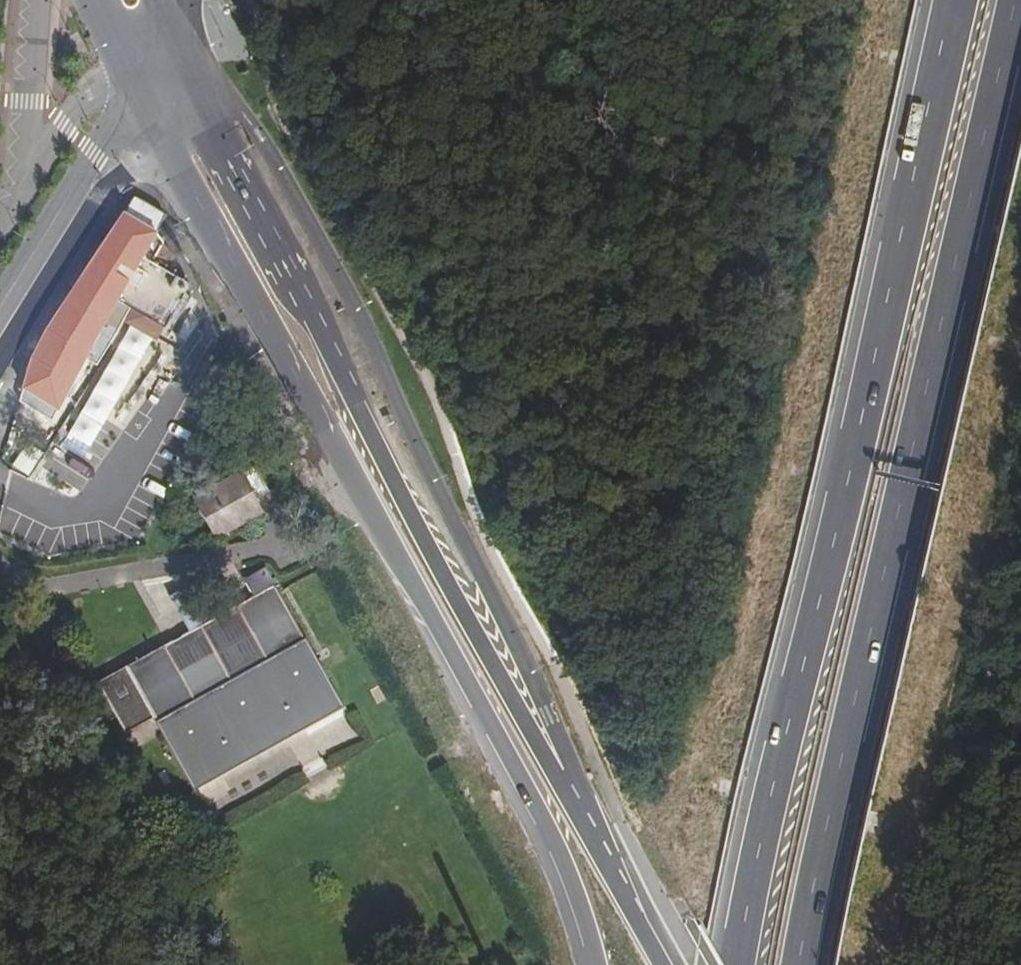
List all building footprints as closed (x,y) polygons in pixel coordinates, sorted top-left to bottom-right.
[(154,216),(132,201),(119,221),(148,239),(159,225),(154,216)] [(148,239),(119,221),(35,344),(31,358),(42,362),(46,355),(75,372),(95,336),(106,342),(115,328),(115,322),(126,305),(158,252),(150,240),(148,239)] [(158,252),(126,305),(158,326),(181,289),(156,270),(162,260),(158,252)] [(103,426),(151,338),(125,325),(77,413),(103,426)] [(44,473),(79,496),(113,446),(68,416),(29,475),(39,481),(44,473)] [(29,475),(38,449),(20,442),(11,468),(29,475)] [(243,468),(189,500),(207,533),(248,511),(243,501),(258,493),(243,468)] [(196,788),(342,704),(264,569),(243,581),(253,598),(102,685),(129,730),(154,715),(196,788)]
